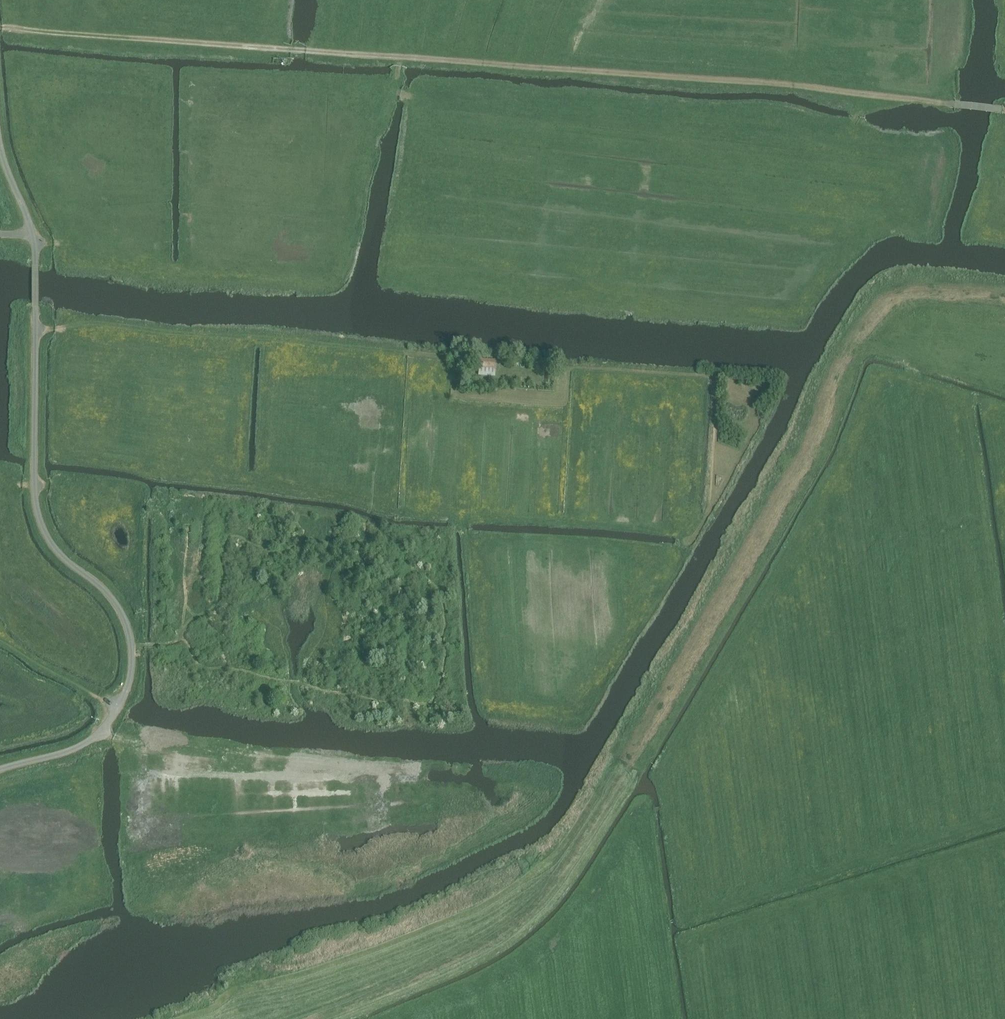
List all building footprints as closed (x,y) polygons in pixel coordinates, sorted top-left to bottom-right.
[(496,361),(480,359),(479,374),(496,375),(496,361)] [(547,402),(546,410),(563,411),(564,403),(547,402)]
